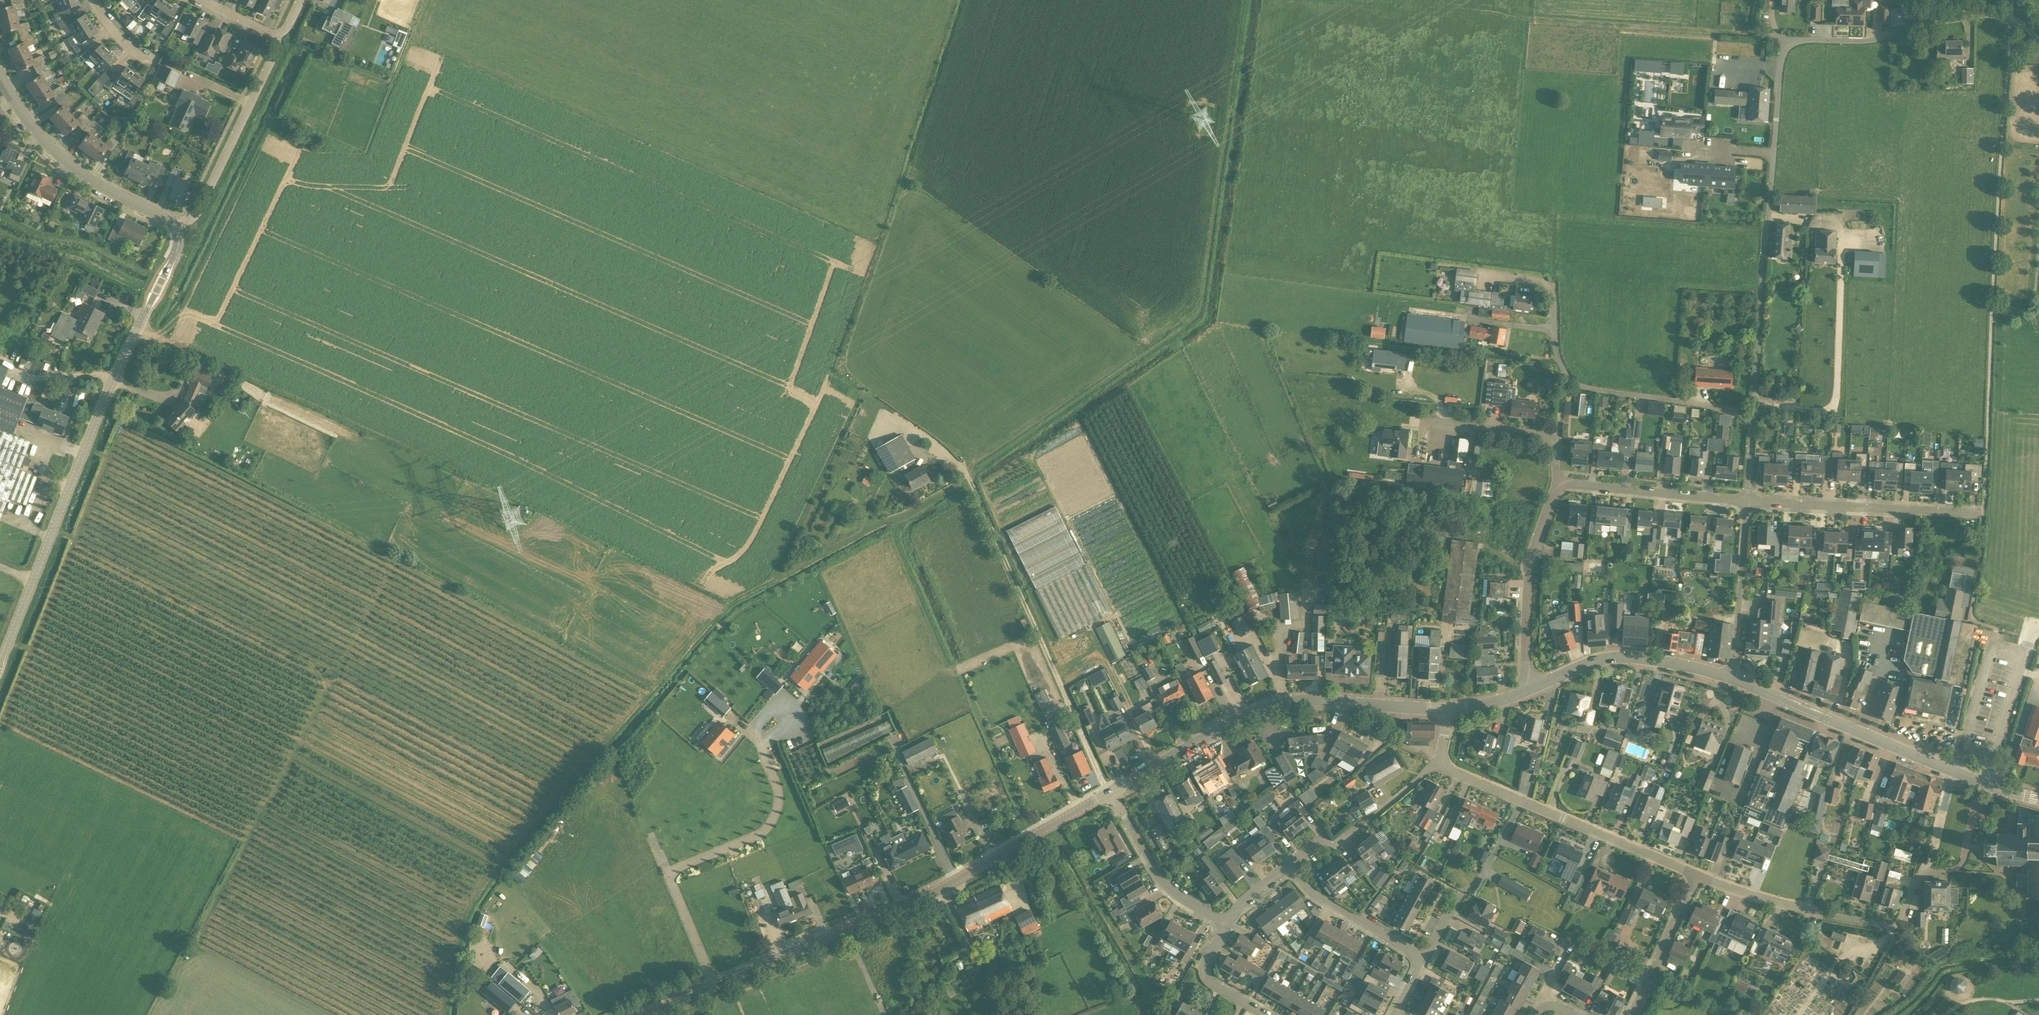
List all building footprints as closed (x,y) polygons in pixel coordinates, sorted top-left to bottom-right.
[(17,18),(15,11),(25,8),(23,0),(10,0),(12,6),(0,9),(0,22),(17,18)] [(56,22),(56,23),(68,17),(66,10),(80,5),(78,0),(61,0),(57,1),(61,12),(53,15),(54,17),(51,19),(52,23),(56,22)] [(139,0),(122,0),(121,1),(133,14),(143,4),(139,0)] [(168,3),(163,0),(157,0),(150,10),(145,6),(138,17),(143,21),(147,14),(157,20),(168,3)] [(257,10),(267,16),(273,3),(279,6),(282,0),(262,0),(257,10)] [(1795,0),(1780,0),(1779,11),(1794,12),(1795,0)] [(1848,24),(1863,25),(1864,7),(1862,7),(1862,0),(1852,0),(1852,6),(1849,6),(1848,24)] [(174,25),(169,22),(177,10),(168,3),(157,20),(166,26),(161,33),(166,37),(174,25)] [(1811,4),(1810,21),(1820,21),(1821,5),(1811,4)] [(1848,24),(1849,6),(1837,6),(1836,24),(1848,24)] [(1879,6),(1879,23),(1889,23),(1889,7),(1879,6)] [(1890,8),(1890,27),(1905,26),(1906,26),(1906,20),(1904,20),(1904,8),(1890,8)] [(331,18),(328,17),(321,29),(333,35),(329,43),(339,48),(345,36),(347,37),(352,26),(349,24),(353,16),(338,9),(334,17),(332,16),(331,18)] [(71,29),(74,35),(91,24),(85,15),(72,23),(68,17),(56,23),(61,30),(64,28),(66,31),(68,31),(71,29)] [(197,45),(202,34),(197,32),(202,22),(187,15),(182,25),(186,27),(183,33),(190,37),(188,41),(197,45)] [(0,22),(0,27),(2,34),(17,30),(19,37),(31,33),(28,22),(18,25),(17,18),(0,22)] [(67,39),(73,49),(76,54),(88,47),(84,41),(97,33),(91,24),(74,35),(67,39)] [(224,47),(230,35),(217,29),(213,37),(207,34),(199,50),(212,56),(218,44),(224,47)] [(407,33),(398,30),(392,45),(401,49),(407,33)] [(11,62),(29,53),(26,47),(36,43),(31,33),(19,37),(22,43),(8,50),(11,56),(8,58),(11,62)] [(249,68),(258,48),(243,41),(236,57),(229,54),(224,65),(235,70),(239,63),(249,68)] [(1967,59),(1967,47),(1962,47),(1962,41),(1945,42),(1945,55),(1946,55),(1946,58),(1958,58),(1958,59),(1967,59)] [(81,64),(87,58),(95,66),(109,52),(101,44),(91,54),(87,50),(77,60),(81,64)] [(48,54),(51,61),(58,58),(54,51),(48,54)] [(103,74),(97,80),(88,90),(94,96),(100,88),(101,88),(112,75),(107,70),(117,60),(109,52),(95,66),(103,74)] [(29,53),(11,62),(13,67),(15,66),(18,72),(33,65),(35,71),(46,65),(42,55),(32,60),(29,53)] [(68,55),(61,59),(65,65),(71,61),(68,55)] [(58,58),(52,62),(56,68),(62,63),(58,58)] [(1634,59),(1633,70),(1661,72),(1661,61),(1634,59)] [(1670,61),(1669,73),(1683,74),(1684,62),(1670,61)] [(205,70),(217,75),(222,65),(215,62),(213,65),(208,63),(205,70)] [(175,89),(181,74),(160,64),(150,86),(163,91),(166,85),(175,89)] [(30,97),(48,86),(44,80),(52,74),(46,65),(35,71),(39,77),(26,85),(30,91),(28,93),(30,97)] [(110,90),(115,83),(123,89),(134,73),(126,67),(117,79),(112,75),(101,88),(103,90),(105,87),(110,90)] [(1962,68),(1962,83),(1973,83),(1973,68),(1962,68)] [(219,77),(224,79),(227,73),(222,70),(219,77)] [(141,95),(136,92),(144,79),(134,73),(123,89),(133,96),(128,103),(133,106),(141,95)] [(48,86),(30,97),(33,101),(35,100),(40,106),(53,97),(56,103),(66,95),(60,86),(52,91),(48,86)] [(1715,89),(1714,103),(1748,106),(1747,121),(1767,122),(1770,88),(1750,87),(1749,92),(1715,89)] [(196,115),(203,119),(211,103),(201,98),(201,97),(186,90),(185,91),(183,90),(175,106),(177,107),(169,123),(187,132),(196,115)] [(56,129),(71,115),(66,110),(73,103),(66,95),(56,103),(61,108),(49,118),(54,123),(52,125),(56,129)] [(71,115),(56,129),(59,133),(61,131),(66,136),(77,126),(82,131),(90,121),(83,113),(76,120),(71,115)] [(1673,124),(1664,123),(1662,123),(1661,135),(1689,137),(1690,131),(1702,132),(1703,118),(1690,117),(1690,122),(1673,120),(1673,124)] [(86,157),(99,140),(93,136),(99,128),(90,121),(82,131),(87,135),(78,147),(84,151),(82,154),(86,157)] [(112,153),(112,152),(116,147),(119,143),(110,136),(104,144),(99,140),(86,157),(90,160),(92,157),(98,162),(107,149),(112,153)] [(11,172),(9,178),(18,183),(27,165),(21,162),(22,160),(19,158),(21,154),(18,153),(19,149),(14,147),(8,144),(5,151),(1,149),(0,152),(0,162),(2,163),(2,162),(7,165),(5,169),(11,172)] [(116,147),(112,152),(117,156),(121,150),(116,147)] [(123,162),(129,165),(123,177),(133,182),(142,163),(133,158),(134,154),(128,151),(123,162)] [(1672,153),(1659,152),(1658,160),(1671,161),(1672,153)] [(150,161),(148,165),(142,163),(133,182),(144,187),(149,175),(161,180),(166,169),(150,161)] [(1698,163),(1698,166),(1681,165),(1680,181),(1689,181),(1688,184),(1703,186),(1705,167),(1705,164),(1698,163)] [(1705,167),(1703,186),(1711,186),(1711,184),(1725,185),(1725,187),(1733,188),(1735,169),(1705,167)] [(166,182),(172,185),(171,187),(173,188),(168,198),(175,202),(176,201),(183,204),(188,194),(186,193),(191,184),(176,177),(179,172),(172,169),(166,182)] [(51,202),(57,190),(47,185),(50,179),(36,173),(27,191),(41,198),(41,197),(51,202)] [(95,227),(103,210),(88,203),(88,202),(73,195),(67,208),(82,215),(79,220),(95,227)] [(1815,215),(1816,197),(1780,195),(1779,212),(1815,215)] [(1644,196),(1644,206),(1663,207),(1664,196),(1644,196)] [(125,219),(120,229),(114,226),(108,240),(114,243),(116,240),(124,243),(126,238),(139,245),(147,230),(125,219)] [(1790,259),(1793,226),(1772,224),(1769,257),(1790,259)] [(1834,263),(1834,249),(1834,231),(1815,231),(1815,263),(1834,263)] [(1878,278),(1879,253),(1855,252),(1853,276),(1878,278)] [(1476,272),(1456,270),(1454,290),(1457,295),(1459,295),(1459,297),(1460,299),(1459,302),(1467,303),(1467,306),(1479,307),(1496,310),(1496,309),(1497,296),(1498,292),(1492,292),(1490,304),(1489,304),(1490,294),(1473,292),(1474,286),(1472,285),(1473,281),(1475,282),(1476,272)] [(98,290),(84,284),(83,288),(79,286),(75,295),(82,299),(85,294),(94,298),(98,290)] [(1530,311),(1532,296),(1515,294),(1513,309),(1530,311)] [(1496,309),(1506,310),(1507,306),(1503,306),(1504,297),(1497,296),(1496,309)] [(77,321),(80,322),(76,330),(91,337),(97,326),(98,326),(104,314),(84,305),(77,316),(79,317),(77,321)] [(1506,310),(1496,309),(1496,310),(1479,307),(1478,316),(1491,318),(1509,320),(1510,311),(1506,310)] [(77,321),(62,313),(51,336),(63,342),(65,336),(72,339),(76,330),(80,322),(77,321)] [(1492,328),(1492,329),(1471,325),(1471,324),(1465,323),(1465,321),(1407,314),(1404,342),(1461,350),(1463,336),(1490,341),(1489,343),(1503,345),(1506,330),(1492,328)] [(1798,333),(1803,329),(1799,325),(1795,329),(1798,333)] [(1371,337),(1384,339),(1386,328),(1372,326),(1371,337)] [(40,339),(46,343),(48,339),(49,336),(43,333),(40,339)] [(1372,367),(1396,370),(1399,347),(1374,344),(1372,367)] [(39,370),(40,362),(26,360),(26,368),(39,370)] [(0,388),(7,369),(0,366),(0,520),(9,499),(26,506),(37,477),(19,470),(22,463),(30,442),(13,436),(20,419),(36,425),(35,425),(61,435),(68,418),(42,407),(26,401),(27,398),(0,388)] [(183,401),(197,413),(201,409),(204,402),(204,401),(207,395),(205,394),(207,388),(208,389),(213,377),(188,366),(182,378),(191,382),(183,401)] [(1731,387),(1732,371),(1707,369),(1707,368),(1696,367),(1695,387),(1706,388),(1706,386),(1731,387)] [(1485,403),(1491,404),(1505,406),(1505,404),(1511,405),(1510,416),(1522,417),(1522,416),(1534,418),(1535,402),(1512,400),(1512,394),(1507,394),(1508,383),(1487,381),(1485,403)] [(221,396),(225,388),(218,385),(215,393),(221,396)] [(1583,416),(1586,393),(1569,392),(1567,412),(1573,413),(1572,415),(1583,416)] [(1598,397),(1597,407),(1607,408),(1608,398),(1598,397)] [(184,424),(191,416),(193,418),(197,413),(183,401),(181,399),(172,409),(174,411),(165,421),(179,434),(186,426),(184,424)] [(1649,404),(1648,416),(1662,418),(1664,405),(1649,404)] [(1683,424),(1683,418),(1684,413),(1674,412),(1673,417),(1673,423),(1683,424)] [(1642,420),(1635,419),(1634,429),(1641,429),(1642,420)] [(1794,423),(1793,423),(1787,423),(1785,423),(1785,434),(1793,434),(1794,423)] [(1727,439),(1728,425),(1718,424),(1716,438),(1727,439)] [(1875,441),(1875,436),(1877,436),(1878,428),(1870,427),(1869,436),(1869,441),(1875,441)] [(1610,453),(1609,467),(1628,469),(1630,450),(1632,429),(1626,428),(1625,437),(1619,436),(1617,454),(1610,453)] [(1406,447),(1408,433),(1384,430),(1383,444),(1394,445),(1393,457),(1402,458),(1403,446),(1406,447)] [(1664,472),(1678,474),(1679,458),(1682,434),(1671,433),(1670,435),(1662,435),(1660,448),(1667,448),(1664,472)] [(890,473),(901,467),(906,476),(913,489),(930,479),(923,467),(919,469),(914,460),(916,459),(902,434),(876,449),(890,473)] [(1405,485),(1421,487),(1461,492),(1464,470),(1468,439),(1455,437),(1452,460),(1448,460),(1447,468),(1424,465),(1423,476),(1407,474),(1405,485)] [(1982,438),(1975,437),(1974,445),(1982,446),(1982,438)] [(1708,438),(1706,449),(1714,450),(1715,438),(1708,438)] [(1722,451),(1724,439),(1715,438),(1714,450),(1722,451)] [(1586,465),(1588,452),(1591,452),(1592,442),(1571,440),(1570,451),(1573,452),(1572,464),(1586,465)] [(1591,464),(1597,465),(1597,466),(1599,466),(1599,468),(1607,469),(1607,467),(1609,467),(1610,453),(1604,452),(1605,445),(1593,444),(1591,464)] [(1652,471),(1653,460),(1654,452),(1652,452),(1653,446),(1642,444),(1641,451),(1630,450),(1628,469),(1635,470),(1652,471)] [(1689,457),(1691,458),(1689,475),(1703,476),(1704,467),(1706,467),(1707,451),(1699,450),(1699,448),(1690,447),(1689,457)] [(1837,464),(1836,480),(1838,480),(1838,481),(1840,483),(1844,483),(1846,482),(1846,480),(1847,480),(1848,460),(1842,460),(1843,453),(1832,452),(1831,464),(1837,464)] [(1859,481),(1860,466),(1865,466),(1866,454),(1856,453),(1855,461),(1848,460),(1847,480),(1849,481),(1849,482),(1851,483),(1855,484),(1857,483),(1857,481),(1859,481)] [(1801,466),(1800,482),(1802,482),(1802,483),(1803,485),(1808,485),(1810,484),(1810,482),(1811,483),(1812,462),(1806,462),(1806,455),(1795,454),(1795,466),(1801,466)] [(1823,483),(1824,468),(1829,468),(1830,456),(1819,455),(1819,463),(1812,462),(1811,483),(1813,483),(1813,484),(1815,485),(1819,486),(1821,485),(1821,483),(1823,483)] [(1716,467),(1715,477),(1736,480),(1737,469),(1736,469),(1738,457),(1728,456),(1727,468),(1716,467)] [(1758,468),(1764,468),(1763,484),(1774,485),(1775,464),(1769,464),(1769,456),(1759,456),(1758,468)] [(31,459),(24,457),(22,463),(28,466),(31,459)] [(1782,457),(1782,465),(1775,464),(1774,485),(1786,485),(1786,469),(1793,470),(1793,458),(1782,457)] [(1868,478),(1874,478),(1873,490),(1884,490),(1885,470),(1879,470),(1879,462),(1869,461),(1868,478)] [(1938,482),(1939,465),(1932,465),(1932,462),(1922,461),(1921,472),(1920,492),(1931,493),(1932,481),(1938,482)] [(1892,462),(1892,471),(1885,470),(1884,490),(1895,491),(1896,479),(1902,480),(1903,463),(1892,462)] [(1940,474),(1946,475),(1945,490),(1956,490),(1957,471),(1951,470),(1951,463),(1940,462),(1940,474)] [(1904,480),(1910,480),(1909,492),(1920,492),(1921,472),(1915,472),(1915,464),(1905,463),(1904,480)] [(1978,479),(1978,465),(1965,464),(1964,471),(1957,471),(1956,490),(1969,491),(1970,479),(1978,479)] [(872,479),(866,476),(862,482),(869,486),(872,479)] [(1495,479),(1483,477),(1481,496),(1493,497),(1495,479)] [(1267,502),(1270,509),(1278,505),(1275,498),(1267,502)] [(1586,506),(1571,504),(1569,516),(1570,516),(1569,524),(1583,526),(1584,517),(1585,517),(1586,506)] [(1610,525),(1610,524),(1612,508),(1597,507),(1597,506),(1591,505),(1588,534),(1600,535),(1601,525),(1610,526),(1610,525)] [(1006,531),(1035,588),(1036,590),(1060,638),(1113,612),(1088,561),(1084,563),(1055,506),(1006,531)] [(1626,508),(1625,509),(1612,508),(1610,524),(1610,525),(1617,526),(1618,534),(1621,535),(1622,543),(1628,544),(1632,509),(1626,508)] [(1639,511),(1637,525),(1636,530),(1644,530),(1643,533),(1649,534),(1647,550),(1648,550),(1648,553),(1654,554),(1654,552),(1656,528),(1650,527),(1650,526),(1652,512),(1639,511)] [(1663,526),(1673,527),(1672,536),(1680,537),(1681,528),(1679,528),(1680,515),(1664,513),(1663,526)] [(1689,529),(1698,530),(1697,543),(1709,544),(1710,532),(1704,532),(1705,517),(1690,516),(1689,529)] [(1731,534),(1732,520),(1717,518),(1715,532),(1723,533),(1723,541),(1729,542),(1730,534),(1731,534)] [(1788,526),(1788,541),(1782,541),(1781,554),(1798,555),(1799,547),(1800,527),(1798,527),(1798,525),(1796,524),(1792,524),(1790,525),(1790,526),(1788,526)] [(1810,542),(1811,527),(1809,527),(1809,526),(1808,524),(1803,524),(1801,525),(1801,527),(1800,527),(1799,547),(1805,547),(1805,554),(1815,555),(1816,542),(1810,542)] [(1778,556),(1779,533),(1772,532),(1773,525),(1759,525),(1758,544),(1771,544),(1770,555),(1778,556)] [(1654,552),(1657,552),(1657,549),(1658,549),(1659,543),(1664,544),(1664,538),(1665,527),(1657,526),(1656,528),(1654,552)] [(1865,558),(1865,550),(1871,550),(1873,530),(1871,530),(1872,529),(1870,528),(1865,527),(1863,528),(1863,530),(1862,530),(1861,538),(1855,538),(1854,557),(1865,558)] [(1911,548),(1912,528),(1899,527),(1898,539),(1892,539),(1892,553),(1902,554),(1902,548),(1911,548)] [(1873,530),(1871,550),(1878,551),(1877,559),(1888,560),(1889,540),(1883,540),(1883,531),(1882,531),(1882,529),(1880,528),(1875,528),(1874,529),(1874,530),(1873,530)] [(1826,531),(1826,532),(1824,532),(1823,547),(1818,546),(1817,558),(1827,559),(1828,552),(1834,552),(1835,533),(1834,533),(1834,531),(1832,530),(1828,529),(1826,531)] [(1837,531),(1837,533),(1835,533),(1834,552),(1841,553),(1841,560),(1851,560),(1852,548),(1846,548),(1847,533),(1845,533),(1845,532),(1843,530),(1839,530),(1837,531)] [(1168,540),(1171,548),(1179,544),(1175,537),(1168,540)] [(1476,626),(1477,616),(1469,615),(1478,543),(1451,539),(1441,621),(1468,625),(1476,626)] [(1572,549),(1571,556),(1582,558),(1584,543),(1573,542),(1572,549)] [(1571,556),(1572,549),(1561,548),(1560,558),(1571,559),(1571,556)] [(1316,551),(1317,567),(1330,566),(1329,550),(1316,551)] [(1719,572),(1721,559),(1710,558),(1709,571),(1719,572)] [(1694,568),(1705,569),(1706,563),(1695,561),(1694,568)] [(1581,572),(1582,564),(1569,563),(1568,571),(1581,572)] [(1952,571),(1948,589),(1948,588),(1945,600),(1938,599),(1934,616),(1960,621),(1962,608),(1959,608),(1960,604),(1967,606),(1975,568),(1952,564),(1951,571),(1952,571)] [(1297,592),(1293,592),(1293,587),(1279,588),(1279,591),(1259,596),(1244,566),(1230,572),(1247,610),(1259,605),(1261,611),(1276,607),(1275,602),(1279,601),(1281,620),(1299,618),(1297,592)] [(1507,598),(1508,580),(1488,579),(1487,597),(1507,598)] [(1979,628),(1979,625),(1960,621),(1934,616),(1927,615),(1878,604),(1881,591),(1866,588),(1864,601),(1860,620),(1909,631),(1904,660),(1912,671),(1907,690),(1904,707),(1903,706),(1901,717),(1944,726),(1946,716),(1953,682),(1961,684),(1972,627),(1979,628)] [(1853,639),(1862,593),(1840,589),(1839,595),(1838,595),(1837,599),(1834,599),(1830,623),(1834,623),(1833,629),(1841,630),(1840,636),(1853,639)] [(1664,594),(1648,592),(1646,603),(1663,605),(1664,594)] [(1643,612),(1644,595),(1635,595),(1633,611),(1635,611),(1641,612),(1643,612)] [(831,599),(825,601),(831,617),(837,613),(831,599)] [(1758,620),(1750,619),(1748,643),(1745,643),(1745,653),(1747,653),(1748,655),(1752,655),(1752,656),(1753,658),(1759,658),(1761,657),(1761,656),(1765,656),(1766,655),(1769,655),(1770,645),(1768,645),(1768,636),(1778,637),(1779,622),(1777,622),(1779,600),(1765,599),(1764,615),(1760,614),(1759,614),(1759,615),(1758,615),(1758,616),(1758,620)] [(1612,601),(1603,601),(1603,613),(1612,613),(1612,601)] [(1313,613),(1326,613),(1326,603),(1314,603),(1313,613)] [(1580,620),(1579,604),(1578,604),(1569,604),(1571,621),(1580,620)] [(1622,646),(1646,647),(1648,618),(1641,617),(1641,612),(1635,611),(1634,617),(1624,616),(1624,617),(1621,617),(1621,605),(1612,605),(1611,627),(1623,627),(1622,646)] [(1240,637),(1257,629),(1248,612),(1232,621),(1240,637)] [(1594,614),(1585,615),(1586,625),(1589,624),(1590,632),(1587,632),(1588,646),(1605,644),(1604,631),(1600,631),(1600,624),(1604,623),(1603,613),(1594,614)] [(1312,632),(1311,632),(1311,633),(1325,634),(1325,615),(1312,615),(1312,632)] [(1555,619),(1549,622),(1554,637),(1553,637),(1556,645),(1560,644),(1563,652),(1576,647),(1571,631),(1570,631),(1567,621),(1565,616),(1555,619)] [(1199,632),(1216,624),(1213,618),(1196,626),(1199,632)] [(1732,624),(1711,622),(1711,620),(1695,618),(1694,628),(1705,629),(1704,631),(1710,632),(1707,655),(1728,658),(1732,624)] [(1477,683),(1497,682),(1496,667),(1494,667),(1494,655),(1488,655),(1488,648),(1496,648),(1495,637),(1488,637),(1487,624),(1482,624),(1482,620),(1481,620),(1479,636),(1478,638),(1476,657),(1482,659),(1482,668),(1476,668),(1477,683)] [(1118,659),(1124,671),(1118,674),(1123,683),(1125,682),(1127,686),(1135,682),(1134,681),(1133,679),(1141,674),(1130,653),(1126,655),(1109,621),(1094,629),(1111,662),(1118,659)] [(1438,679),(1440,648),(1441,629),(1431,629),(1430,633),(1429,633),(1429,635),(1415,635),(1414,646),(1420,646),(1418,678),(1438,679)] [(1408,646),(1407,646),(1407,642),(1411,642),(1412,631),(1394,630),(1393,645),(1389,645),(1387,676),(1406,677),(1408,646)] [(1700,655),(1704,634),(1690,632),(1690,633),(1678,630),(1678,634),(1665,632),(1662,649),(1675,651),(1676,649),(1688,651),(1687,653),(1700,655)] [(1292,644),(1303,645),(1304,633),(1294,631),(1292,644)] [(1311,651),(1325,650),(1325,634),(1311,633),(1311,651)] [(1165,645),(1170,642),(1167,635),(1162,638),(1165,645)] [(1203,655),(1193,635),(1183,640),(1193,660),(1203,655)] [(1211,635),(1196,642),(1203,655),(1204,657),(1205,657),(1212,653),(1214,652),(1218,650),(1211,635)] [(1784,638),(1781,653),(1788,654),(1791,639),(1784,638)] [(796,670),(791,676),(807,690),(817,678),(817,679),(818,679),(817,678),(821,673),(822,674),(822,673),(821,673),(837,655),(821,641),(800,665),(800,664),(799,664),(800,665),(796,670),(795,669),(796,670)] [(1468,644),(1451,642),(1449,656),(1466,658),(1468,644)] [(1243,650),(1250,662),(1249,663),(1254,673),(1256,672),(1260,679),(1268,674),(1253,645),(1243,650)] [(1334,653),(1333,671),(1341,672),(1341,674),(1360,675),(1360,673),(1368,673),(1369,655),(1362,655),(1362,653),(1354,653),(1354,647),(1336,646),(1336,653),(1334,653)] [(1801,648),(1797,665),(1792,686),(1812,691),(1811,694),(1835,701),(1838,689),(1839,688),(1846,659),(1801,648)] [(1250,662),(1243,650),(1234,655),(1249,684),(1260,679),(1256,672),(1254,673),(1249,663),(1250,662)] [(1302,678),(1302,663),(1292,663),(1292,656),(1285,656),(1286,666),(1287,666),(1288,679),(1302,678)] [(1318,666),(1318,656),(1311,656),(1311,663),(1302,663),(1302,678),(1317,678),(1317,666),(1318,666)] [(1215,659),(1208,662),(1219,685),(1227,681),(1215,659)] [(1155,677),(1149,665),(1141,669),(1147,681),(1155,677)] [(1847,687),(1850,688),(1843,704),(1855,709),(1861,692),(1865,694),(1873,672),(1855,665),(1847,687)] [(1102,669),(1089,677),(1093,686),(1107,678),(1102,669)] [(1631,708),(1638,676),(1615,670),(1607,702),(1631,708)] [(1198,703),(1213,696),(1201,672),(1186,680),(1198,703)] [(1134,681),(1135,682),(1139,691),(1148,687),(1143,676),(1134,681)] [(1179,684),(1176,678),(1158,688),(1161,693),(1158,695),(1164,705),(1175,699),(1185,694),(1183,690),(1179,684)] [(777,680),(770,688),(776,693),(783,685),(777,680)] [(1890,722),(1902,688),(1883,681),(1871,715),(1890,722)] [(1675,714),(1683,688),(1665,682),(1657,708),(1653,707),(1648,724),(1659,727),(1664,711),(1675,714)] [(1035,694),(1043,712),(1048,709),(1040,692),(1035,694)] [(1567,712),(1580,715),(1578,721),(1591,724),(1594,711),(1587,709),(1590,697),(1571,693),(1567,712)] [(1124,706),(1117,695),(1108,699),(1115,711),(1124,706)] [(724,717),(732,708),(726,703),(721,698),(713,708),(724,717)] [(1157,725),(1151,714),(1155,711),(1150,701),(1141,706),(1145,713),(1135,718),(1143,733),(1157,725)] [(2038,766),(2038,706),(2034,704),(2023,734),(2032,737),(2032,739),(2023,736),(2022,741),(2015,760),(2024,764),(2025,762),(2027,763),(2027,762),(2038,766)] [(1086,727),(1096,722),(1089,707),(1079,712),(1086,727)] [(1630,711),(1620,709),(1616,728),(1625,730),(1630,711)] [(1060,722),(1059,722),(1057,717),(1057,716),(1055,710),(1042,716),(1045,722),(1046,722),(1048,727),(1058,750),(1070,744),(1060,722)] [(1116,717),(1122,727),(1115,731),(1111,723),(1110,723),(1122,744),(1134,737),(1127,724),(1123,717),(1122,717),(1120,714),(1116,717)] [(1024,723),(1021,724),(1017,715),(1007,719),(1011,728),(1009,729),(1021,757),(1036,751),(1024,723)] [(1543,745),(1546,733),(1540,732),(1543,720),(1527,716),(1526,720),(1524,720),(1523,724),(1525,725),(1522,736),(1534,739),(1533,743),(1543,745)] [(1803,777),(1805,778),(1806,778),(1801,776),(1804,769),(1809,755),(1814,743),(1808,741),(1812,730),(1781,717),(1769,747),(1770,747),(1759,773),(1758,773),(1745,805),(1742,814),(1781,829),(1787,814),(1790,816),(1791,814),(1789,813),(1803,777)] [(890,719),(821,747),(829,764),(895,730),(890,719)] [(1635,719),(1631,732),(1639,735),(1643,721),(1635,719)] [(1725,729),(1703,720),(1693,744),(1715,753),(1725,729)] [(1418,745),(1418,722),(1402,722),(1401,738),(1401,741),(1409,741),(1409,744),(1418,745)] [(1418,722),(1418,745),(1429,745),(1429,739),(1434,739),(1434,722),(1418,722)] [(1109,751),(1122,744),(1110,723),(1104,726),(1104,727),(1099,730),(1103,737),(1102,738),(1109,751)] [(713,727),(708,734),(711,737),(704,744),(716,755),(734,734),(722,724),(716,730),(713,727)] [(1623,735),(1607,729),(1601,743),(1618,749),(1623,735)] [(1329,752),(1342,760),(1355,738),(1342,731),(1334,744),(1329,752)] [(1474,748),(1492,752),(1492,749),(1498,751),(1499,750),(1503,734),(1496,732),(1495,736),(1478,732),(1477,737),(1475,739),(1475,741),(1475,743),(1474,748)] [(1809,755),(1804,769),(1801,776),(1806,778),(1805,778),(1807,778),(1806,782),(1815,785),(1819,775),(1810,771),(1813,765),(1817,767),(1817,766),(1818,763),(1820,759),(1828,738),(1824,736),(1824,734),(1820,733),(1818,734),(1817,734),(1814,743),(1809,755)] [(1296,735),(1296,737),(1288,738),(1290,750),(1285,751),(1296,769),(1285,778),(1287,782),(1298,776),(1299,768),(1297,752),(1304,751),(1302,736),(1301,736),(1300,734),(1296,735)] [(1302,736),(1304,751),(1318,750),(1316,734),(1302,736)] [(1355,767),(1359,758),(1360,759),(1367,745),(1355,738),(1342,760),(1355,767)] [(1574,738),(1568,754),(1577,758),(1583,742),(1574,738)] [(1832,740),(1828,738),(1820,759),(1818,763),(1820,764),(1821,762),(1823,763),(1823,761),(1830,763),(1839,742),(1838,742),(1837,740),(1834,738),(1832,740)] [(903,752),(910,765),(937,751),(930,739),(903,752)] [(1261,755),(1261,753),(1259,748),(1257,748),(1253,742),(1239,750),(1242,756),(1240,758),(1240,757),(1229,763),(1236,774),(1249,767),(1250,768),(1264,760),(1261,755)] [(1740,785),(1753,750),(1733,743),(1721,778),(1740,785)] [(1839,766),(1842,768),(1843,770),(1845,772),(1848,775),(1852,777),(1855,778),(1865,751),(1853,746),(1850,753),(1845,751),(1839,766)] [(1074,779),(1091,771),(1082,751),(1065,758),(1074,779)] [(1283,776),(1284,776),(1285,778),(1296,769),(1285,751),(1283,752),(1283,751),(1272,757),(1283,776)] [(1879,756),(1865,751),(1855,778),(1856,778),(1860,780),(1864,780),(1867,780),(1872,779),(1875,780),(1881,765),(1876,763),(1879,756)] [(1375,786),(1401,770),(1391,753),(1364,768),(1375,786)] [(1532,773),(1539,775),(1544,756),(1531,753),(1527,771),(1532,772),(1532,773)] [(1614,766),(1622,769),(1626,757),(1618,754),(1614,766)] [(1044,792),(1060,785),(1056,775),(1055,775),(1047,756),(1034,762),(1040,776),(1038,777),(1044,792)] [(1316,770),(1314,769),(1316,770),(1322,760),(1322,759),(1316,756),(1311,765),(1317,768),(1316,770)] [(1323,773),(1328,762),(1322,759),(1322,760),(1316,770),(1324,774),(1323,773)] [(1668,761),(1665,769),(1672,772),(1675,764),(1668,761)] [(1908,790),(1909,790),(1917,771),(1896,762),(1891,775),(1884,796),(1904,803),(1908,790)] [(1208,768),(1218,787),(1228,782),(1217,763),(1208,768)] [(1817,767),(1813,765),(1810,771),(1819,775),(1821,768),(1817,766),(1817,767)] [(1600,773),(1610,776),(1612,770),(1603,766),(1600,773)] [(1648,779),(1652,768),(1648,766),(1643,778),(1648,779)] [(1283,779),(1276,767),(1266,773),(1274,787),(1283,779)] [(1704,767),(1697,786),(1708,790),(1716,771),(1704,767)] [(1218,787),(1208,768),(1198,774),(1209,793),(1218,787)] [(1938,793),(1942,781),(1917,771),(1909,790),(1908,790),(1915,792),(1911,807),(1932,812),(1937,793),(1938,793)] [(1353,774),(1344,780),(1347,786),(1356,780),(1353,774)] [(1603,792),(1607,782),(1586,774),(1578,794),(1592,800),(1596,789),(1603,792)] [(1631,801),(1635,791),(1640,777),(1636,775),(1634,780),(1629,778),(1625,787),(1616,783),(1607,806),(1620,811),(1625,799),(1631,801)] [(903,777),(893,781),(896,789),(906,785),(903,777)] [(1184,799),(1192,795),(1201,810),(1207,806),(1197,790),(1195,791),(1188,780),(1177,786),(1184,799)] [(1417,801),(1429,807),(1418,825),(1426,829),(1423,834),(1425,835),(1424,837),(1429,839),(1430,838),(1429,838),(1437,823),(1438,823),(1443,814),(1437,811),(1440,806),(1437,804),(1445,790),(1429,780),(1417,801)] [(1227,786),(1233,797),(1234,796),(1235,797),(1239,795),(1240,797),(1241,796),(1233,782),(1227,786)] [(1655,811),(1659,801),(1665,788),(1654,783),(1649,796),(1641,793),(1632,816),(1645,821),(1650,809),(1655,811)] [(1836,803),(1839,788),(1828,785),(1825,801),(1836,803)] [(897,792),(905,807),(916,802),(908,786),(897,792)] [(1310,786),(1298,795),(1306,805),(1318,797),(1310,786)] [(1367,789),(1356,796),(1366,814),(1378,807),(1367,789)] [(1268,792),(1252,804),(1258,812),(1274,799),(1268,792)] [(1167,827),(1183,819),(1170,794),(1155,802),(1167,827)] [(1408,796),(1402,801),(1406,805),(1411,800),(1408,796)] [(1288,806),(1292,811),(1286,815),(1299,832),(1308,824),(1302,817),(1308,812),(1297,798),(1288,806)] [(1463,823),(1473,802),(1466,799),(1456,820),(1453,826),(1461,830),(1464,823),(1463,823)] [(833,804),(837,811),(845,807),(842,800),(833,804)] [(1863,801),(1860,817),(1870,819),(1874,803),(1863,801)] [(1473,802),(1463,823),(1464,823),(1472,827),(1478,815),(1486,819),(1484,824),(1491,827),(1498,814),(1473,802)] [(1876,810),(1872,823),(1882,826),(1888,808),(1875,804),(1874,810),(1876,810)] [(955,809),(944,814),(950,831),(944,834),(952,849),(966,841),(959,830),(965,827),(955,809)] [(1358,809),(1354,811),(1357,818),(1362,815),(1358,809)] [(1232,810),(1219,818),(1224,826),(1226,824),(1236,816),(1232,810)] [(2017,882),(2017,886),(2029,886),(2028,897),(2038,897),(2038,815),(2032,814),(2032,811),(2019,811),(2019,815),(2018,834),(1999,833),(1999,839),(1998,839),(1997,842),(1987,842),(1987,843),(1988,843),(1988,852),(1986,852),(1986,854),(1997,854),(1997,857),(1999,857),(1999,863),(1997,865),(1998,865),(1999,864),(2008,865),(2008,866),(2009,867),(2009,865),(2018,865),(2018,867),(2019,867),(2019,865),(2023,865),(2023,873),(2018,872),(2017,882)] [(1677,845),(1682,831),(1689,834),(1695,819),(1680,813),(1675,828),(1673,827),(1674,825),(1664,821),(1659,834),(1668,837),(1666,841),(1677,845)] [(1278,835),(1284,831),(1290,839),(1299,832),(1286,815),(1281,819),(1277,814),(1268,821),(1269,823),(1268,824),(1275,834),(1277,833),(1278,835)] [(1443,814),(1438,823),(1439,824),(1437,830),(1436,833),(1441,835),(1442,833),(1443,833),(1450,819),(1444,816),(1444,815),(1443,814)] [(1926,835),(1931,816),(1921,814),(1916,832),(1926,835)] [(1156,840),(1162,850),(1167,847),(1162,837),(1165,835),(1160,824),(1151,829),(1156,840)] [(1224,826),(1221,828),(1225,833),(1230,830),(1226,824),(1224,826)] [(1276,852),(1274,850),(1276,849),(1270,843),(1276,838),(1265,824),(1259,828),(1260,829),(1251,836),(1255,842),(1266,856),(1268,855),(1269,857),(1276,852)] [(1535,851),(1543,834),(1534,831),(1534,832),(1518,825),(1511,840),(1535,851)] [(1693,851),(1704,856),(1714,832),(1713,832),(1710,839),(1705,837),(1708,830),(1697,826),(1691,839),(1696,842),(1693,851)] [(1101,855),(1114,847),(1116,852),(1123,848),(1116,836),(1110,840),(1107,835),(1103,828),(1090,835),(1101,855)] [(1204,830),(1198,834),(1202,840),(1208,836),(1204,830)] [(1747,858),(1753,843),(1742,838),(1743,834),(1736,831),(1731,842),(1738,845),(1732,858),(1739,860),(1741,856),(1747,858)] [(1730,839),(1719,834),(1714,832),(1704,856),(1715,860),(1719,850),(1725,853),(1730,839)] [(895,842),(904,861),(930,848),(922,833),(905,841),(902,834),(893,839),(892,838),(894,843),(895,842)] [(832,845),(836,855),(851,849),(855,850),(856,852),(863,849),(856,834),(832,845)] [(1382,840),(1380,842),(1373,834),(1364,841),(1375,854),(1383,848),(1389,855),(1396,849),(1387,837),(1382,841),(1382,840)] [(1212,835),(1203,841),(1209,848),(1217,842),(1212,835)] [(1413,844),(1415,840),(1411,838),(1406,846),(1418,852),(1420,848),(1413,844)] [(1245,857),(1250,853),(1257,863),(1266,856),(1255,842),(1247,848),(1242,841),(1236,846),(1245,857)] [(1375,854),(1364,841),(1355,848),(1365,861),(1375,854)] [(1753,843),(1747,858),(1754,861),(1752,865),(1759,868),(1764,855),(1770,857),(1775,846),(1762,841),(1761,846),(1753,843)] [(904,861),(895,842),(894,843),(881,849),(891,870),(905,863),(904,861)] [(1554,858),(1566,864),(1560,876),(1575,883),(1580,872),(1574,869),(1575,868),(1582,853),(1561,843),(1554,858)] [(1826,862),(1827,859),(1849,866),(1851,860),(1828,854),(1830,848),(1817,845),(1813,858),(1826,862)] [(1197,848),(1193,851),(1196,856),(1201,853),(1197,848)] [(1475,858),(1484,862),(1489,852),(1481,848),(1475,858)] [(1903,850),(1896,848),(1893,855),(1900,858),(1903,850)] [(1233,882),(1243,874),(1237,865),(1243,861),(1233,849),(1228,853),(1231,858),(1221,866),(1233,882)] [(1119,857),(1123,864),(1129,860),(1126,853),(1119,857)] [(1541,857),(1534,854),(1528,865),(1536,868),(1541,857)] [(1199,860),(1207,871),(1208,872),(1214,868),(1205,855),(1199,860)] [(870,857),(865,860),(868,866),(873,863),(870,857)] [(1332,865),(1344,881),(1355,873),(1343,857),(1332,865)] [(1852,895),(1869,901),(1873,889),(1877,890),(1880,880),(1882,880),(1887,863),(1876,860),(1876,862),(1864,859),(1862,864),(1851,860),(1849,866),(1867,871),(1869,865),(1874,867),(1872,876),(1859,872),(1852,895)] [(1404,860),(1398,869),(1401,871),(1408,862),(1404,860)] [(1467,866),(1478,871),(1481,866),(1470,860),(1467,866)] [(1344,881),(1332,865),(1322,873),(1327,879),(1326,880),(1328,883),(1324,886),(1332,898),(1338,893),(1335,888),(1344,881)] [(1113,886),(1120,881),(1124,889),(1140,879),(1134,868),(1126,873),(1123,867),(1107,876),(1113,886)] [(1620,898),(1629,881),(1619,876),(1618,877),(1606,872),(1596,867),(1585,889),(1580,887),(1575,899),(1579,901),(1579,902),(1590,908),(1597,893),(1601,895),(1604,889),(1615,894),(1614,895),(1620,898)] [(868,868),(851,875),(849,870),(842,873),(844,878),(844,879),(851,894),(875,883),(868,868)] [(1172,868),(1167,872),(1171,877),(1176,873),(1172,868)] [(1414,883),(1429,891),(1434,882),(1419,873),(1414,883)] [(1211,899),(1222,890),(1210,874),(1199,883),(1211,899)] [(1532,890),(1503,874),(1497,884),(1526,900),(1532,890)] [(1901,890),(1896,889),(1899,879),(1887,875),(1879,904),(1896,908),(1901,890)] [(788,883),(791,889),(799,886),(798,885),(804,883),(802,877),(788,883)] [(1383,883),(1376,877),(1373,882),(1380,887),(1383,883)] [(1141,899),(1139,895),(1147,890),(1140,879),(1124,889),(1128,895),(1120,899),(1126,908),(1141,899)] [(794,896),(798,907),(793,909),(792,906),(794,905),(786,887),(783,880),(771,885),(775,897),(770,899),(775,912),(780,925),(797,918),(797,917),(807,913),(807,915),(811,914),(802,893),(794,896)] [(1949,910),(1949,903),(1957,903),(1958,888),(1950,887),(1950,882),(1925,881),(1924,909),(1949,910)] [(1429,891),(1414,883),(1408,893),(1423,901),(1429,891)] [(968,931),(1012,910),(1000,884),(956,905),(968,931)] [(730,896),(735,894),(739,893),(737,886),(732,888),(728,890),(730,896)] [(763,889),(755,890),(757,899),(766,895),(763,889)] [(1313,906),(1310,910),(1306,905),(1294,889),(1284,897),(1296,913),(1302,909),(1304,909),(1309,917),(1313,914),(1317,916),(1320,910),(1313,906)] [(1644,889),(1637,904),(1648,910),(1647,911),(1659,916),(1667,898),(1654,892),(1654,894),(1644,889)] [(1423,901),(1408,893),(1403,902),(1418,910),(1423,901)] [(1274,904),(1292,927),(1296,924),(1292,919),(1293,919),(1291,917),(1296,913),(1284,897),(1274,904)] [(1494,913),(1492,912),(1496,905),(1481,897),(1477,904),(1476,903),(1468,917),(1486,927),(1494,913)] [(1154,901),(1139,910),(1135,904),(1119,914),(1124,924),(1137,917),(1143,926),(1162,916),(1154,901)] [(1418,910),(1403,902),(1398,912),(1413,920),(1418,910)] [(1265,911),(1277,928),(1282,924),(1284,926),(1285,925),(1289,930),(1292,927),(1274,904),(1265,911)] [(1692,928),(1694,923),(1701,926),(1710,908),(1703,904),(1700,909),(1695,907),(1689,920),(1687,925),(1692,928)] [(1637,913),(1625,907),(1618,921),(1630,927),(1637,913)] [(1718,912),(1710,908),(1701,926),(1713,932),(1713,931),(1718,933),(1713,942),(1714,943),(1725,919),(1720,916),(1719,918),(1715,917),(1718,912)] [(1024,936),(1040,928),(1031,909),(1015,917),(1024,936)] [(1277,928),(1265,911),(1255,919),(1267,935),(1277,928)] [(1413,920),(1398,912),(1393,922),(1408,930),(1413,920)] [(1924,926),(1924,912),(1916,912),(1916,926),(1924,926)] [(30,941),(38,922),(40,919),(40,918),(30,913),(30,914),(28,918),(23,929),(20,936),(20,937),(30,941)] [(481,913),(477,924),(484,927),(488,915),(481,913)] [(1749,940),(1756,924),(1736,914),(1733,922),(1725,919),(1714,943),(1723,947),(1728,937),(1731,938),(1734,933),(1749,940)] [(1163,948),(1167,941),(1174,945),(1183,928),(1171,921),(1168,926),(1162,922),(1151,941),(1163,948)] [(1325,942),(1334,926),(1324,921),(1315,936),(1316,937),(1315,938),(1310,935),(1303,946),(1309,950),(1313,944),(1316,946),(1320,939),(1325,942)] [(1528,948),(1546,958),(1554,944),(1542,937),(1545,932),(1533,925),(1528,935),(1533,937),(1528,948)] [(1334,948),(1343,932),(1334,926),(1325,942),(1334,948)] [(1508,934),(1495,926),(1490,935),(1504,942),(1508,934)] [(1615,948),(1621,938),(1618,936),(1622,929),(1616,926),(1613,933),(1609,930),(1599,946),(1613,954),(1616,949),(1615,948)] [(1183,928),(1174,945),(1180,948),(1176,956),(1188,963),(1198,944),(1192,941),(1196,935),(1183,928)] [(1786,958),(1794,941),(1767,929),(1756,951),(1769,957),(1772,951),(1786,958)] [(1844,935),(1831,930),(1829,936),(1843,940),(1844,935)] [(1480,948),(1486,937),(1474,931),(1471,937),(1461,931),(1454,943),(1470,951),(1474,945),(1480,948)] [(1343,953),(1353,937),(1343,932),(1334,948),(1343,953)] [(1261,949),(1266,941),(1255,935),(1252,940),(1241,934),(1234,946),(1250,956),(1256,946),(1261,949)] [(1149,935),(1144,944),(1148,946),(1153,937),(1149,935)] [(1352,959),(1352,958),(1353,959),(1362,943),(1353,937),(1343,953),(1348,956),(1341,968),(1351,973),(1357,962),(1352,959)] [(1301,945),(1296,940),(1290,945),(1296,952),(1301,945)] [(1490,945),(1498,950),(1501,944),(1492,940),(1490,945)] [(1684,960),(1689,949),(1674,941),(1669,952),(1684,960)] [(983,948),(986,955),(995,951),(991,944),(983,948)] [(1514,948),(1512,948),(1509,953),(1524,961),(1519,971),(1534,980),(1540,969),(1529,963),(1532,958),(1525,955),(1518,951),(1514,948)] [(1470,951),(1468,956),(1478,961),(1480,955),(1471,950),(1470,951)] [(1378,966),(1379,966),(1377,969),(1374,967),(1370,974),(1386,982),(1391,973),(1395,975),(1402,963),(1385,953),(1378,966)] [(1600,955),(1595,953),(1592,959),(1596,962),(1600,955)] [(1468,972),(1474,962),(1461,955),(1458,961),(1448,956),(1442,967),(1459,976),(1462,969),(1468,972)] [(1247,973),(1249,970),(1261,977),(1265,971),(1242,957),(1239,963),(1228,956),(1221,967),(1238,977),(1242,970),(1247,973)] [(959,970),(964,968),(960,959),(955,962),(959,970)] [(1359,960),(1356,966),(1364,970),(1367,964),(1359,960)] [(1573,994),(1581,978),(1575,975),(1577,971),(1575,967),(1572,965),(1572,964),(1567,961),(1560,973),(1566,975),(1568,972),(1570,973),(1562,988),(1573,994)] [(1611,971),(1623,978),(1628,968),(1616,962),(1611,971)] [(1490,969),(1482,964),(1478,972),(1485,976),(1490,969)] [(466,966),(465,978),(473,979),(475,967),(466,966)] [(1365,973),(1359,969),(1355,967),(1353,971),(1352,972),(1362,978),(1365,973)] [(1899,969),(1892,979),(1901,986),(1898,990),(1902,992),(1903,991),(1909,995),(1918,983),(1899,969)] [(1513,981),(1529,989),(1534,980),(1519,971),(1513,981)] [(508,973),(499,983),(521,1002),(530,991),(508,973)] [(1386,991),(1376,986),(1379,980),(1367,974),(1362,983),(1367,986),(1364,993),(1380,1002),(1386,991)] [(1583,1000),(1589,988),(1595,992),(1602,979),(1592,974),(1587,982),(1581,978),(1573,994),(1583,1000)] [(1968,981),(1956,975),(1950,987),(1962,993),(1968,981)] [(1270,996),(1278,981),(1269,976),(1260,990),(1270,996)] [(1431,987),(1427,993),(1448,1004),(1449,1004),(1457,989),(1433,976),(1428,985),(1431,987)] [(1489,992),(1489,991),(1492,987),(1494,982),(1489,979),(1483,989),(1489,992)] [(1278,981),(1270,996),(1279,1001),(1288,987),(1278,981)] [(1508,990),(1524,999),(1529,989),(1513,981),(1508,990)] [(504,990),(496,983),(488,991),(495,999),(507,1011),(516,1002),(504,990)] [(1288,987),(1279,1001),(1289,1007),(1297,992),(1288,987)] [(1484,1001),(1489,992),(1483,989),(1478,998),(1484,1001)] [(1624,999),(1609,990),(1607,992),(1601,989),(1595,1000),(1601,1003),(1598,1008),(1611,1014),(1614,1014),(1617,1009),(1618,1010),(1624,999)] [(1516,1007),(1518,1008),(1524,999),(1508,990),(1503,999),(1503,1000),(1517,1007),(1516,1007)] [(1297,992),(1289,1007),(1298,1012),(1307,998),(1297,992)] [(569,1000),(566,993),(560,996),(563,1003),(556,1007),(560,1014),(568,1014),(577,1011),(571,999),(569,1000)] [(1361,1014),(1364,1008),(1374,1013),(1380,1002),(1364,993),(1360,1000),(1354,997),(1349,1007),(1361,1014)] [(1422,1002),(1438,1011),(1442,1004),(1446,1007),(1448,1004),(1427,993),(1422,1002)] [(1316,1003),(1307,998),(1298,1012),(1303,1014),(1309,1014),(1316,1003)] [(1485,1001),(1484,1001),(1478,998),(1473,1008),(1479,1011),(1485,1001)] [(1501,998),(1496,1008),(1509,1014),(1512,1014),(1516,1007),(1517,1007),(1503,1000),(1503,999),(1501,998)] [(1173,1006),(1178,1009),(1182,1002),(1177,999),(1173,1006)] [(1178,1009),(1175,1014),(1177,1014),(1198,1014),(1200,1012),(1183,1002),(1182,1002),(1178,1009)] [(1422,1002),(1417,1012),(1422,1014),(1436,1014),(1438,1011),(1422,1002)] [(1309,1014),(1322,1014),(1326,1009),(1316,1003),(1309,1014)]
